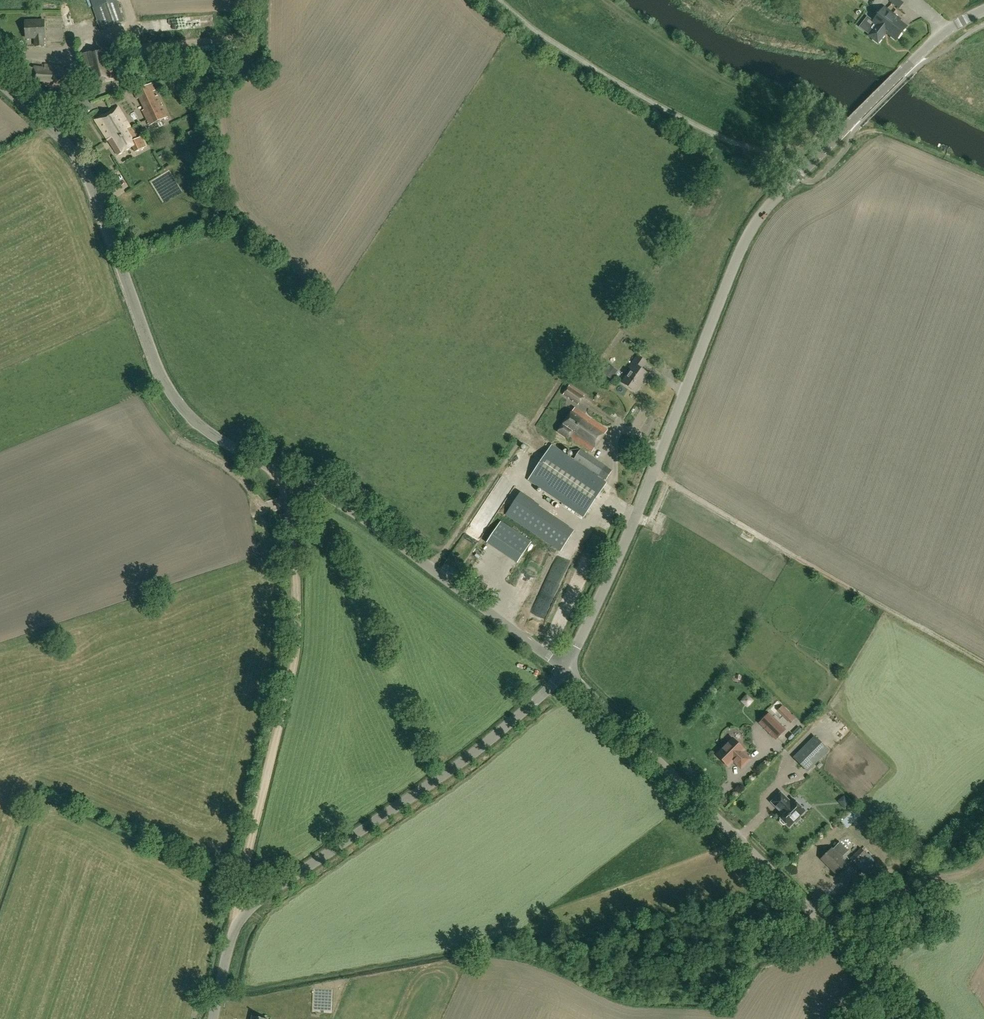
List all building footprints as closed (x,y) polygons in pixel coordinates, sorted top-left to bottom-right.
[(124,22),(116,0),(90,0),(101,30),(124,22)] [(899,9),(904,3),(900,0),(890,0),(889,1),(899,9)] [(62,6),(66,20),(73,18),(70,4),(62,6)] [(896,40),(907,26),(899,21),(901,19),(884,7),(873,22),(877,25),(869,36),(878,43),(886,32),(896,40)] [(44,46),(43,38),(45,37),(44,21),(25,21),(26,38),(35,38),(35,46),(44,46)] [(114,78),(109,57),(111,57),(107,41),(96,43),(98,50),(82,54),(85,68),(87,68),(91,83),(114,78)] [(63,69),(63,65),(45,63),(45,67),(35,67),(34,68),(28,67),(26,79),(33,80),(43,82),(43,87),(60,88),(61,84),(68,84),(67,87),(73,88),(74,68),(69,68),(69,69),(63,69)] [(152,101),(150,95),(154,93),(150,83),(131,91),(135,100),(138,99),(143,110),(140,111),(146,125),(164,117),(157,99),(152,101)] [(137,139),(117,105),(109,109),(111,113),(106,116),(103,113),(95,120),(118,156),(133,147),(136,153),(146,147),(141,138),(137,139)] [(636,392),(648,374),(641,369),(646,362),(638,356),(629,368),(631,369),(622,383),(636,392)] [(610,365),(606,370),(604,368),(601,372),(608,377),(614,367),(610,365)] [(584,396),(569,386),(563,395),(569,398),(569,397),(574,400),(573,401),(578,405),(584,396)] [(592,452),(607,430),(575,407),(558,431),(568,439),(570,437),(592,452)] [(580,450),(573,461),(551,446),(529,479),(584,516),(606,483),(597,477),(599,476),(606,480),(612,471),(580,450)] [(561,550),(573,532),(518,496),(506,514),(561,550)] [(487,543),(517,563),(531,543),(501,523),(487,543)] [(515,585),(520,575),(514,572),(509,582),(515,585)] [(785,718),(790,712),(783,705),(777,711),(785,718)] [(776,739),(785,730),(769,714),(760,723),(776,739)] [(808,772),(829,751),(815,736),(794,758),(808,772)] [(741,769),(751,759),(743,752),(745,750),(733,739),(717,755),(728,766),(734,761),(741,769)] [(828,772),(836,778),(841,771),(833,765),(828,772)] [(791,803),(781,793),(772,802),(782,812),(778,816),(781,819),(781,820),(781,822),(783,825),(785,825),(786,824),(790,827),(795,822),(797,824),(801,819),(800,817),(805,812),(794,800),(791,803)] [(840,799),(847,807),(851,803),(844,795),(840,799)] [(856,864),(867,854),(861,848),(850,859),(856,864)] [(836,874),(847,864),(832,849),(821,859),(836,874)]
